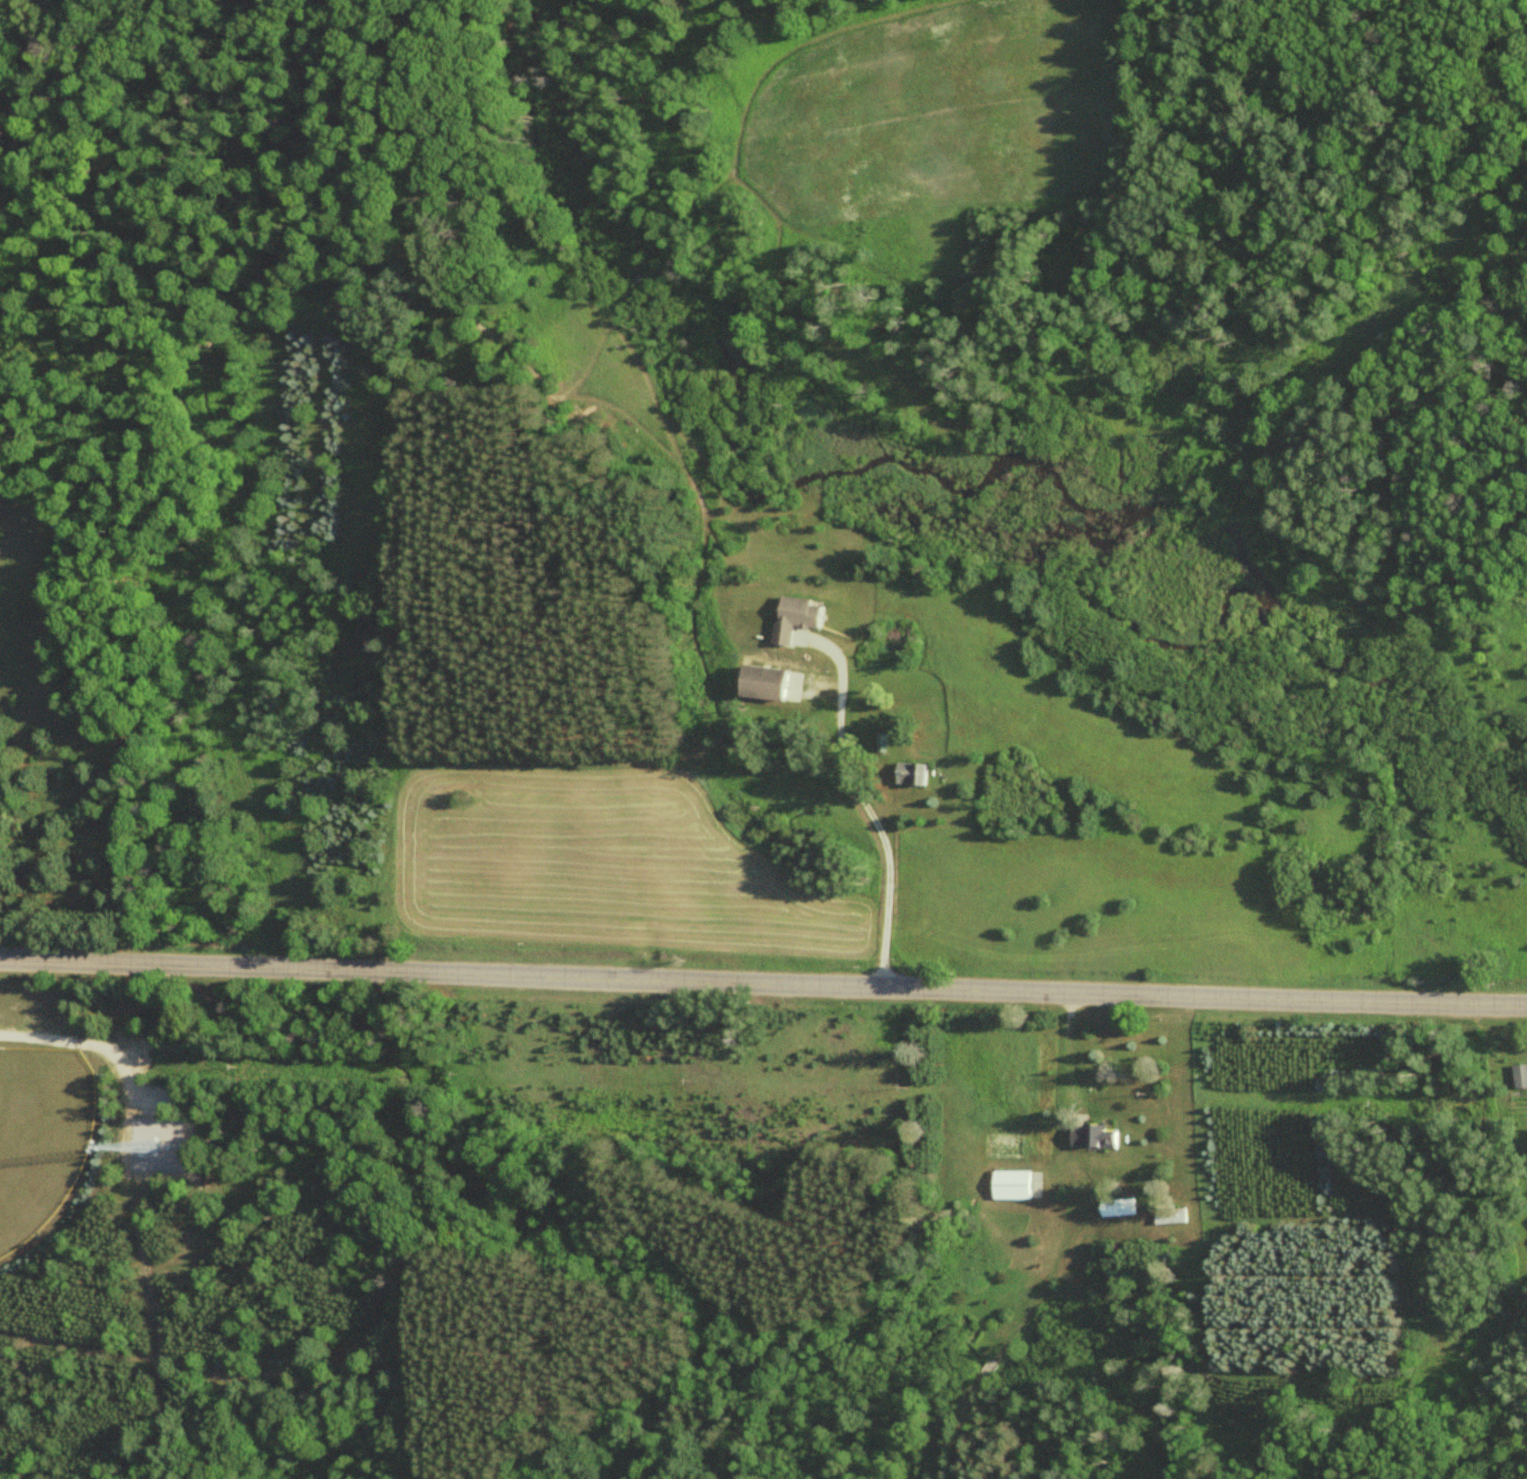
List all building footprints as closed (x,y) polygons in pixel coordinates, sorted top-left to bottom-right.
[(749,664),(745,695),(795,701),(799,670),(749,664)] [(887,750),(886,733),(878,734),(879,750),(887,750)] [(931,762),(900,762),(900,785),(931,785),(931,762)] [(1514,1064),(1518,1088),(1526,1087),(1526,1062),(1514,1064)] [(1073,1145),(1123,1145),(1123,1123),(1073,1123),(1073,1145)] [(1042,1169),(997,1169),(997,1198),(1042,1198),(1042,1169)] [(1140,1198),(1105,1198),(1105,1214),(1140,1214),(1140,1198)] [(1188,1223),(1188,1207),(1158,1207),(1158,1223),(1188,1223)] [(994,1362),(987,1359),(981,1374),(988,1377),(994,1362)]
